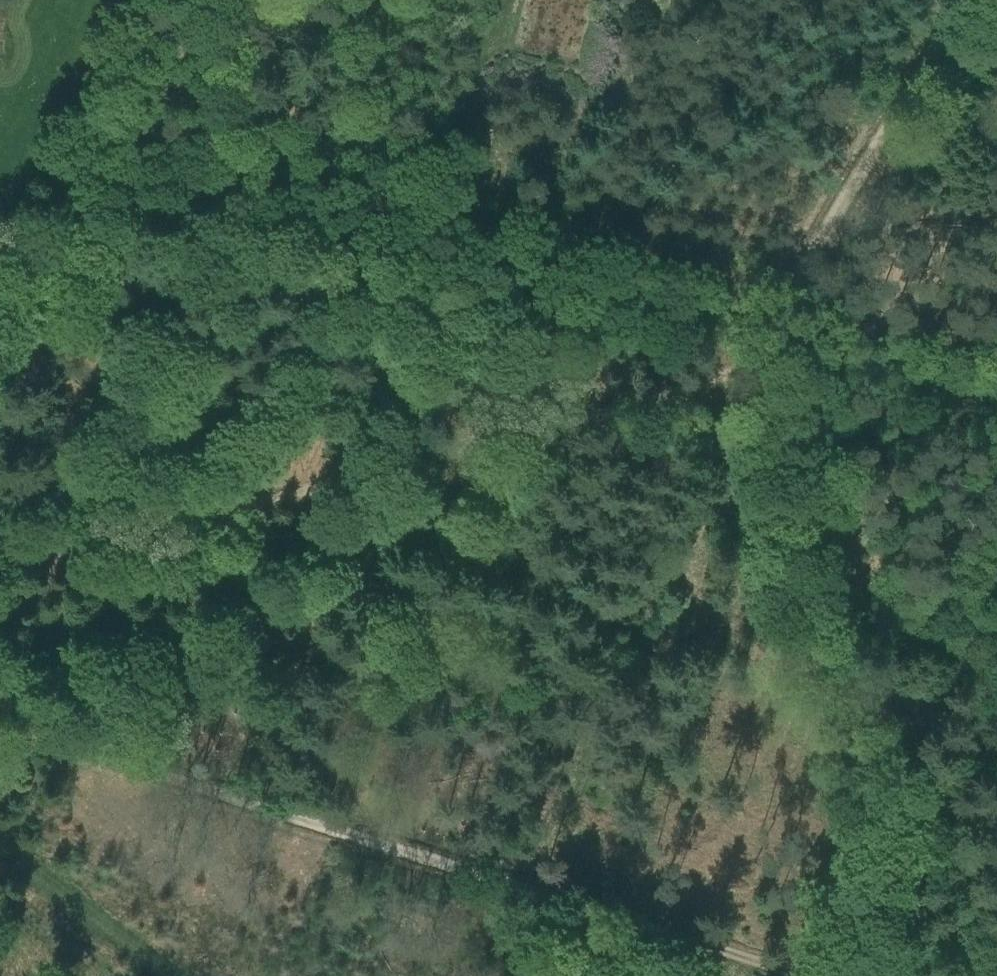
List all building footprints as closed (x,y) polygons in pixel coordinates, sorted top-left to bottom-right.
[(841,362),(854,365),(857,352),(843,350),(841,362)]
